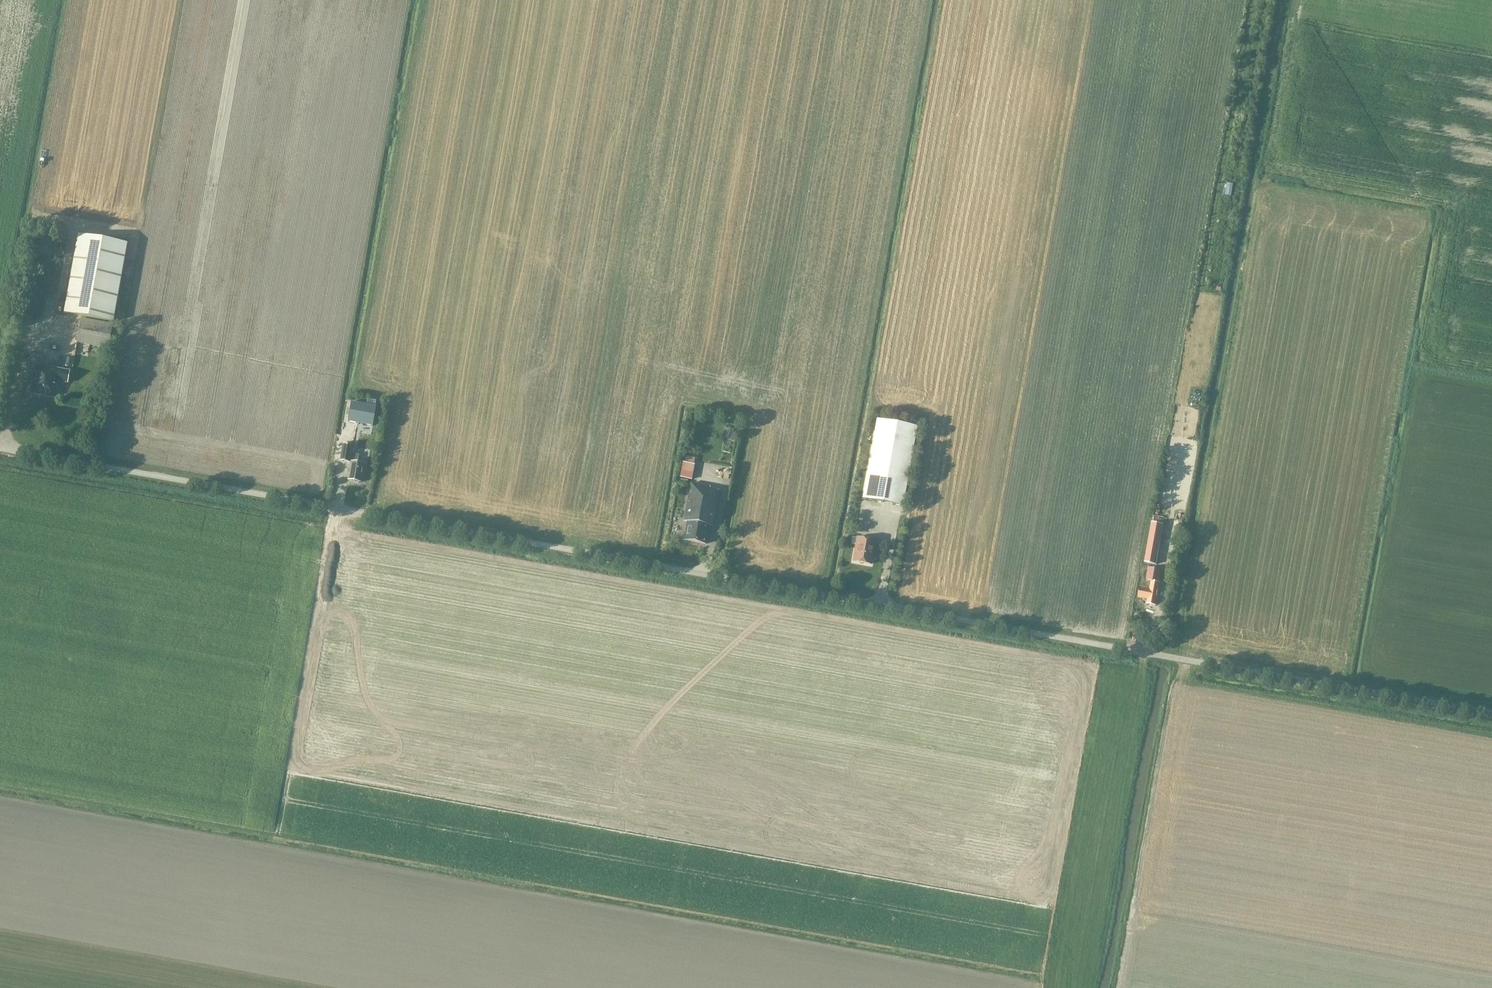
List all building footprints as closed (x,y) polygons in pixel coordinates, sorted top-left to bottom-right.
[(64,313),(113,322),(127,244),(78,235),(64,313)] [(77,342),(108,348),(113,324),(81,319),(77,342)] [(30,393),(53,397),(54,391),(56,391),(58,381),(67,383),(70,371),(35,365),(30,393)] [(348,397),(345,413),(371,418),(374,402),(348,397)] [(876,419),(862,498),(902,506),(917,427),(876,419)] [(351,463),(348,480),(360,482),(364,464),(357,463),(359,455),(351,453),(349,462),(351,463)] [(690,483),(683,521),(687,521),(709,525),(708,526),(712,526),(719,490),(710,489),(710,487),(690,483)] [(687,521),(684,540),(705,544),(708,526),(709,525),(687,521)] [(1151,521),(1144,561),(1156,564),(1157,558),(1161,533),(1163,524),(1151,521)] [(852,537),(851,545),(854,546),(852,561),(872,565),(874,554),(876,555),(878,541),(856,537),(856,538),(852,537)] [(1141,579),(1138,597),(1148,598),(1147,603),(1156,605),(1160,582),(1159,582),(1162,568),(1148,566),(1146,580),(1141,579)]
